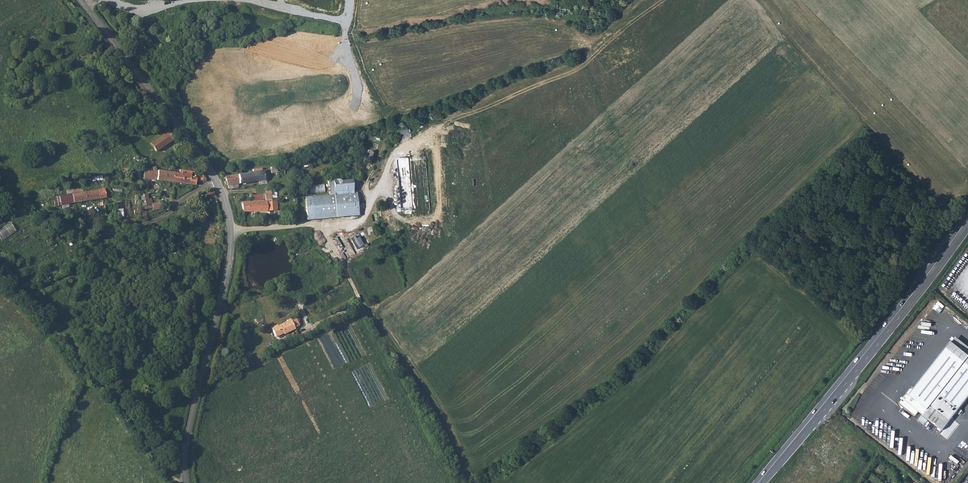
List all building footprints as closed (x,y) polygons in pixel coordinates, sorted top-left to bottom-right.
[(155,138),(149,143),(155,151),(172,138),(166,129),(155,138)] [(417,210),(412,158),(397,159),(402,211),(417,210)] [(277,163),(271,164),(272,172),(286,169),(285,164),(277,165),(277,163)] [(177,170),(177,178),(198,180),(198,176),(202,176),(202,171),(197,171),(197,168),(180,167),(180,170),(177,170)] [(240,173),(228,174),(229,182),(239,180),(240,180),(248,179),(247,167),(239,168),(240,173)] [(250,167),(247,167),(248,179),(268,178),(268,170),(250,171),(250,167)] [(147,176),(177,178),(177,170),(147,168),(147,176)] [(297,171),(300,180),(306,178),(304,169),(297,171)] [(99,173),(95,174),(96,181),(99,180),(99,178),(108,176),(107,172),(99,173)] [(352,178),(333,179),(334,193),(353,191),(352,178)] [(311,193),(326,192),(325,184),(310,185),(311,193)] [(61,199),(59,200),(61,205),(109,193),(107,185),(84,190),(82,185),(71,188),(72,193),(60,196),(61,199)] [(278,185),(267,186),(268,197),(279,196),(278,185)] [(153,190),(145,191),(145,200),(154,199),(153,190)] [(205,196),(207,200),(216,196),(214,192),(205,196)] [(312,197),(313,210),(306,211),(307,218),(359,214),(357,193),(312,197)] [(251,198),(245,199),(245,208),(280,205),(279,196),(268,197),(251,198)] [(0,230),(0,237),(2,241),(18,232),(12,223),(0,230)] [(358,234),(359,237),(356,239),(362,251),(372,246),(364,231),(358,234)] [(296,317),(291,319),(295,328),(300,325),(296,317)] [(295,328),(291,319),(290,319),(286,321),(286,322),(271,329),(275,337),(283,334),(284,335),(296,330),(295,328)] [(952,342),(967,354),(967,346),(956,337),(952,342)] [(967,399),(967,354),(952,342),(914,390),(913,389),(911,389),(904,397),(906,399),(904,401),(902,400),(900,403),(900,405),(914,416),(916,416),(919,412),(943,431),(967,399)] [(738,475),(743,481),(751,472),(745,467),(738,475)]
